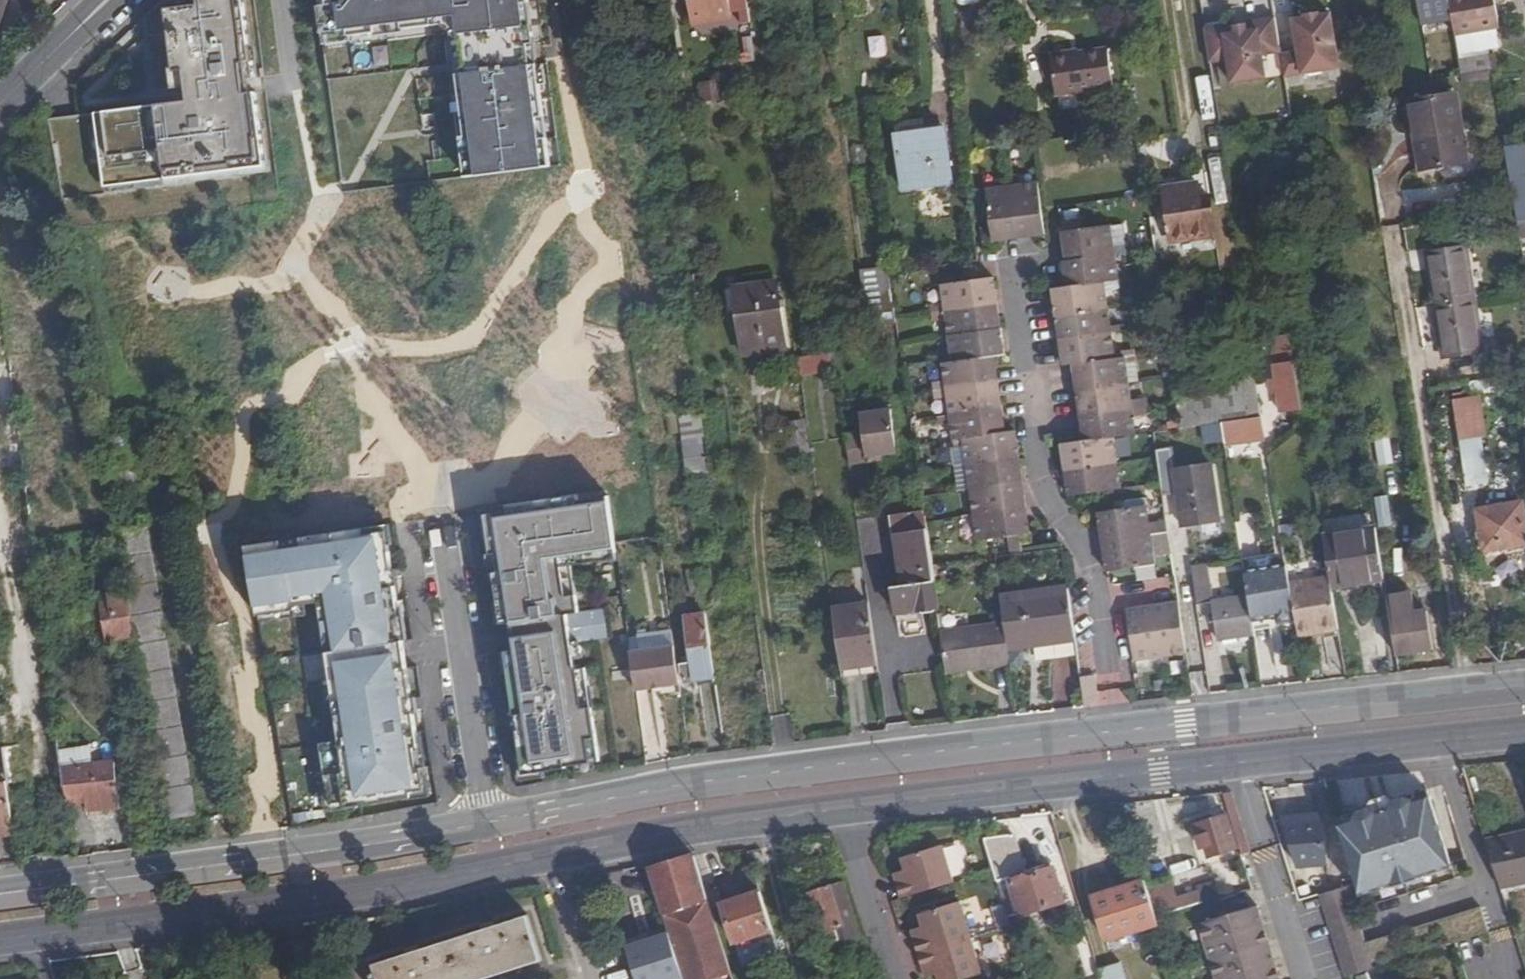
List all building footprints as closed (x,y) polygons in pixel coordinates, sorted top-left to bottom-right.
[(13,0),(0,0),(0,37),(13,0)] [(70,115),(84,196),(272,172),(263,89),(253,0),(186,0),(154,28),(162,90),(197,86),(198,99),(70,115)] [(329,38),(357,34),(466,21),(472,71),(466,73),(481,175),(552,167),(538,60),(531,0),(325,0),(329,38)] [(752,0),(693,0),(695,16),(736,11),(754,8),(752,0)] [(1413,9),(1421,7),(1419,0),(1411,0),(1413,9)] [(1429,22),(1443,21),(1443,13),(1449,12),(1448,0),(1425,0),(1429,22)] [(1458,36),(1502,28),(1497,0),(1451,0),(1458,36)] [(1298,40),(1280,43),(1281,48),(1286,73),(1340,63),(1330,8),(1319,11),(1316,14),(1308,15),(1305,13),(1293,15),(1298,40)] [(737,18),(736,11),(695,16),(696,24),(737,18)] [(1280,43),(1275,13),(1250,17),(1252,26),(1248,26),(1236,28),(1232,29),(1231,20),(1205,24),(1211,59),(1229,57),(1233,79),(1267,74),(1264,51),(1281,48),(1280,43)] [(1247,20),(1235,22),(1236,28),(1248,26),(1247,20)] [(1433,25),(1426,27),(1428,39),(1434,38),(1433,25)] [(1057,50),(1061,90),(1118,82),(1113,44),(1078,50),(1078,47),(1057,50)] [(759,50),(744,52),(745,62),(761,60),(759,50)] [(1491,56),(1462,61),(1462,64),(1464,74),(1464,76),(1492,71),(1494,71),(1491,56)] [(1144,58),(1135,59),(1136,72),(1145,71),(1144,58)] [(1462,64),(1433,69),(1435,78),(1464,74),(1462,64)] [(1464,76),(1463,76),(1464,84),(1493,80),(1492,71),(1464,76)] [(728,79),(706,81),(707,101),(730,98),(728,79)] [(1457,94),(1438,96),(1449,165),(1468,162),(1457,94)] [(1449,165),(1438,96),(1412,100),(1423,170),(1449,165)] [(899,128),(904,187),(959,181),(951,122),(899,128)] [(1505,150),(1518,225),(1524,223),(1524,147),(1505,150)] [(1169,181),(1175,235),(1219,229),(1216,204),(1203,206),(1202,192),(1205,192),(1203,177),(1169,181)] [(1043,178),(1016,182),(1023,234),(1050,230),(1043,178)] [(1016,182),(990,185),(997,238),(1023,234),(1016,182)] [(1215,190),(1205,192),(1202,192),(1203,206),(1216,204),(1215,190)] [(1129,223),(1117,224),(1119,244),(1131,242),(1129,223)] [(1117,224),(1070,229),(1073,257),(1120,252),(1119,244),(1117,224)] [(1448,357),(1480,351),(1462,244),(1430,249),(1448,357)] [(1467,244),(1462,244),(1480,351),(1485,351),(1467,244)] [(1159,249),(1149,250),(1151,266),(1161,265),(1159,249)] [(1123,277),(1120,252),(1073,257),(1068,258),(1071,283),(1111,279),(1123,277)] [(893,269),(863,272),(871,331),(901,326),(899,317),(893,269)] [(701,274),(690,275),(693,290),(703,288),(701,274)] [(948,284),(951,310),(1002,303),(999,277),(969,281),(948,284)] [(1113,304),(1111,279),(1071,283),(1058,284),(1061,310),(1113,304)] [(739,285),(749,353),(789,348),(779,281),(739,285)] [(951,310),(955,334),(1005,328),(1002,303),(951,310)] [(1116,329),(1113,304),(1061,310),(1064,335),(1116,329)] [(957,349),(958,360),(999,354),(1009,353),(1005,328),(955,334),(957,349)] [(1118,348),(1116,329),(1064,335),(1067,363),(1078,362),(1119,357),(1118,348)] [(1279,332),(1284,358),(1297,356),(1293,330),(1279,332)] [(1143,379),(1140,353),(1140,346),(1118,348),(1119,357),(1131,356),(1133,380),(1143,379)] [(802,352),(804,371),(839,365),(836,347),(802,352)] [(957,349),(940,351),(942,362),(948,361),(958,360),(957,349)] [(950,376),(952,387),(1002,380),(999,354),(958,360),(948,361),(950,376)] [(1133,380),(1131,356),(1119,357),(1078,362),(1080,386),(1133,380)] [(1286,406),(1305,403),(1297,356),(1284,358),(1279,359),(1281,375),(1276,376),(1276,380),(1282,380),(1286,406)] [(1245,372),(1245,378),(1260,376),(1259,370),(1245,372)] [(950,376),(938,378),(939,389),(952,387),(950,376)] [(1245,378),(1180,388),(1182,400),(1185,426),(1205,422),(1227,418),(1257,413),(1265,412),(1260,376),(1245,378)] [(1493,393),(1491,379),(1471,382),(1473,396),(1493,393)] [(952,393),(955,412),(1006,405),(1002,380),(952,387),(952,393)] [(1135,397),(1133,380),(1080,386),(1083,412),(1136,407),(1135,397)] [(1152,395),(1135,397),(1136,407),(1154,405),(1152,395)] [(1457,403),(1463,440),(1477,437),(1481,436),(1475,400),(1457,403)] [(956,419),(958,438),(968,436),(1009,431),(1009,429),(1006,405),(955,412),(956,419)] [(1154,405),(1136,407),(1137,414),(1154,412),(1154,405)] [(863,411),(868,454),(885,452),(900,450),(894,407),(863,411)] [(1137,414),(1136,407),(1083,412),(1086,435),(1086,436),(1118,433),(1139,431),(1137,414)] [(955,412),(942,413),(943,421),(956,419),(955,412)] [(1260,434),(1257,413),(1227,418),(1230,438),(1260,434)] [(1227,418),(1205,422),(1208,441),(1230,438),(1227,418)] [(968,436),(972,460),(1022,453),(1019,428),(1009,429),(1009,431),(968,436)] [(1158,429),(1151,430),(1152,441),(1159,440),(1158,430),(1158,429)] [(1376,434),(1381,464),(1396,461),(1391,432),(1376,434)] [(1121,458),(1118,433),(1086,436),(1086,435),(1066,437),(1069,464),(1121,458)] [(1484,481),(1477,437),(1463,440),(1469,483),(1484,481)] [(707,439),(689,441),(692,465),(711,462),(707,439)] [(1175,445),(1160,446),(1161,453),(1166,492),(1182,491),(1185,519),(1186,524),(1223,520),(1214,463),(1178,467),(1175,445)] [(885,459),(885,452),(868,454),(870,461),(885,459)] [(972,460),(975,486),(1026,479),(1022,453),(972,460)] [(1124,486),(1121,458),(1069,464),(1072,491),(1124,486)] [(972,460),(959,462),(963,487),(975,486),(972,460)] [(975,486),(978,510),(1029,503),(1026,479),(975,486)] [(624,540),(616,493),(494,512),(531,773),(605,757),(591,664),(583,666),(569,561),(626,555),(624,540)] [(1487,552),(1524,547),(1524,502),(1524,501),(1481,507),(1487,552)] [(1012,532),(1015,551),(1026,549),(1023,531),(1033,530),(1029,503),(978,510),(982,536),(1012,532)] [(1149,503),(1102,509),(1106,537),(1153,531),(1151,520),(1149,503)] [(926,608),(940,606),(934,562),(928,517),(926,509),(894,514),(897,538),(901,537),(907,584),(898,586),(902,611),(907,611),(926,608)] [(1170,518),(1151,520),(1153,531),(1171,528),(1170,518)] [(153,520),(125,525),(137,593),(144,635),(150,674),(152,684),(154,697),(165,758),(170,788),(171,796),(175,815),(203,810),(199,782),(171,625),(153,520)] [(393,521),(254,542),(266,613),(328,604),(348,738),(329,741),(341,806),(434,793),(393,521)] [(1301,525),(1283,526),(1285,539),(1303,538),(1301,525)] [(1171,528),(1153,531),(1156,554),(1174,552),(1171,528)] [(1378,528),(1325,536),(1331,575),(1332,586),(1386,578),(1378,528)] [(1156,554),(1153,531),(1106,537),(1110,566),(1157,559),(1156,554)] [(1218,602),(1211,561),(1195,563),(1201,603),(1214,601),(1216,612),(1217,622),(1221,643),(1258,638),(1256,629),(1255,620),(1251,596),(1218,602)] [(1289,564),(1247,570),(1251,596),(1255,620),(1281,616),(1282,621),(1298,618),(1292,581),(1289,564)] [(1300,633),(1339,627),(1332,586),(1331,575),(1292,581),(1298,618),(1300,633)] [(1009,643),(1077,634),(1071,585),(1002,593),(1006,621),(1009,643)] [(1411,590),(1388,594),(1397,652),(1433,646),(1427,609),(1415,611),(1411,590)] [(117,640),(144,635),(137,593),(111,597),(117,640)] [(1172,651),(1187,650),(1180,597),(1155,600),(1161,653),(1165,652),(1172,651)] [(1136,656),(1161,653),(1155,600),(1130,603),(1136,656)] [(843,672),(882,667),(872,602),(835,606),(843,672)] [(926,608),(907,611),(909,630),(929,628),(926,608)] [(693,676),(721,673),(721,671),(715,627),(713,613),(694,615),(700,660),(691,660),(693,676)] [(742,615),(743,624),(762,622),(761,613),(742,615)] [(968,668),(1012,662),(1009,643),(1006,621),(943,629),(948,664),(967,661),(968,668)] [(643,682),(687,677),(682,640),(638,646),(643,682)] [(1021,660),(1022,667),(1050,663),(1048,656),(1021,660)] [(949,671),(968,668),(967,661),(948,664),(949,671)] [(1022,667),(1013,668),(1016,696),(1034,695),(1034,700),(1054,697),(1050,663),(1022,667)] [(845,685),(883,680),(882,667),(843,672),(845,685)] [(125,677),(127,689),(152,684),(150,674),(125,677)] [(130,702),(154,697),(152,684),(127,689),(130,702)] [(15,778),(17,798),(74,791),(70,765),(66,737),(10,744),(15,778)] [(21,824),(17,798),(15,778),(7,780),(3,747),(0,748),(0,827),(21,824)] [(120,758),(70,765),(74,791),(75,800),(94,797),(95,808),(126,803),(120,758)] [(170,788),(165,758),(133,762),(138,793),(140,807),(156,804),(155,799),(171,796),(170,788)] [(1453,867),(1430,790),(1411,796),(1435,873),(1453,867)] [(1234,792),(1226,794),(1243,851),(1244,855),(1252,852),(1234,792)] [(1418,878),(1435,873),(1411,796),(1399,800),(1392,809),(1377,814),(1369,809),(1337,819),(1357,884),(1361,896),(1394,885),(1395,888),(1419,881),(1418,878)] [(1374,801),(1369,809),(1377,814),(1392,809),(1399,800),(1388,797),(1374,801)] [(1239,849),(1229,817),(1197,828),(1203,848),(1208,847),(1212,858),(1239,849)] [(1324,821),(1297,824),(1301,866),(1328,863),(1324,821)] [(1016,842),(989,850),(1010,919),(1065,902),(1055,870),(1028,878),(1016,842)] [(1524,891),(1524,842),(1492,849),(1507,895),(1524,891)] [(946,848),(926,854),(938,890),(958,884),(946,848)] [(906,901),(938,890),(926,854),(906,860),(909,872),(905,873),(908,883),(901,885),(906,901)] [(668,923),(713,909),(697,857),(652,872),(658,891),(668,923)] [(898,875),(901,885),(908,883),(905,873),(898,875)] [(846,953),(865,947),(844,881),(811,893),(824,932),(837,928),(846,953)] [(1110,942),(1161,926),(1158,917),(1151,894),(1147,881),(1097,898),(1110,942)] [(1351,886),(1323,894),(1327,908),(1355,900),(1351,886)] [(1151,894),(1158,917),(1203,902),(1201,895),(1181,901),(1176,887),(1151,894)] [(627,939),(669,926),(668,923),(658,891),(617,906),(627,939)] [(738,942),(774,931),(762,893),(726,905),(738,942)] [(1331,922),(1359,914),(1355,900),(1327,908),(1331,922)] [(964,904),(944,910),(956,945),(975,939),(964,904)] [(1199,923),(1205,944),(1266,926),(1259,905),(1199,923)] [(1456,942),(1491,932),(1483,907),(1448,918),(1456,942)] [(713,909),(668,923),(669,926),(685,977),(686,978),(712,978),(733,972),(717,920),(713,909)] [(919,942),(924,956),(956,945),(944,910),(924,916),(928,928),(922,930),(925,940),(919,942)] [(1359,914),(1331,922),(1335,935),(1363,927),(1359,914)] [(543,961),(528,916),(376,965),(380,978),(485,978),(543,961)] [(1448,918),(1375,940),(1383,965),(1456,942),(1448,918)] [(1205,944),(1211,963),(1271,944),(1266,926),(1205,944)] [(1340,948),(1367,940),(1363,927),(1335,935),(1340,948)] [(916,932),(919,942),(925,940),(922,930),(916,932)] [(956,945),(967,978),(977,978),(987,976),(975,939),(956,945)] [(1344,962),(1372,953),(1368,942),(1367,940),(1340,948),(1344,962)] [(1375,940),(1368,942),(1372,953),(1376,967),(1383,965),(1375,940)] [(1216,978),(1223,978),(1276,962),(1271,944),(1211,963),(1216,978)] [(924,956),(928,971),(934,969),(938,978),(942,977),(943,978),(967,978),(956,945),(924,956)] [(1372,953),(1344,962),(1348,976),(1376,967),(1372,953)] [(1276,962),(1223,978),(1281,978),(1276,962)] [(1101,971),(1104,978),(1128,978),(1123,964),(1101,971)] [(938,978),(934,969),(928,971),(931,978),(934,978),(938,978)]
